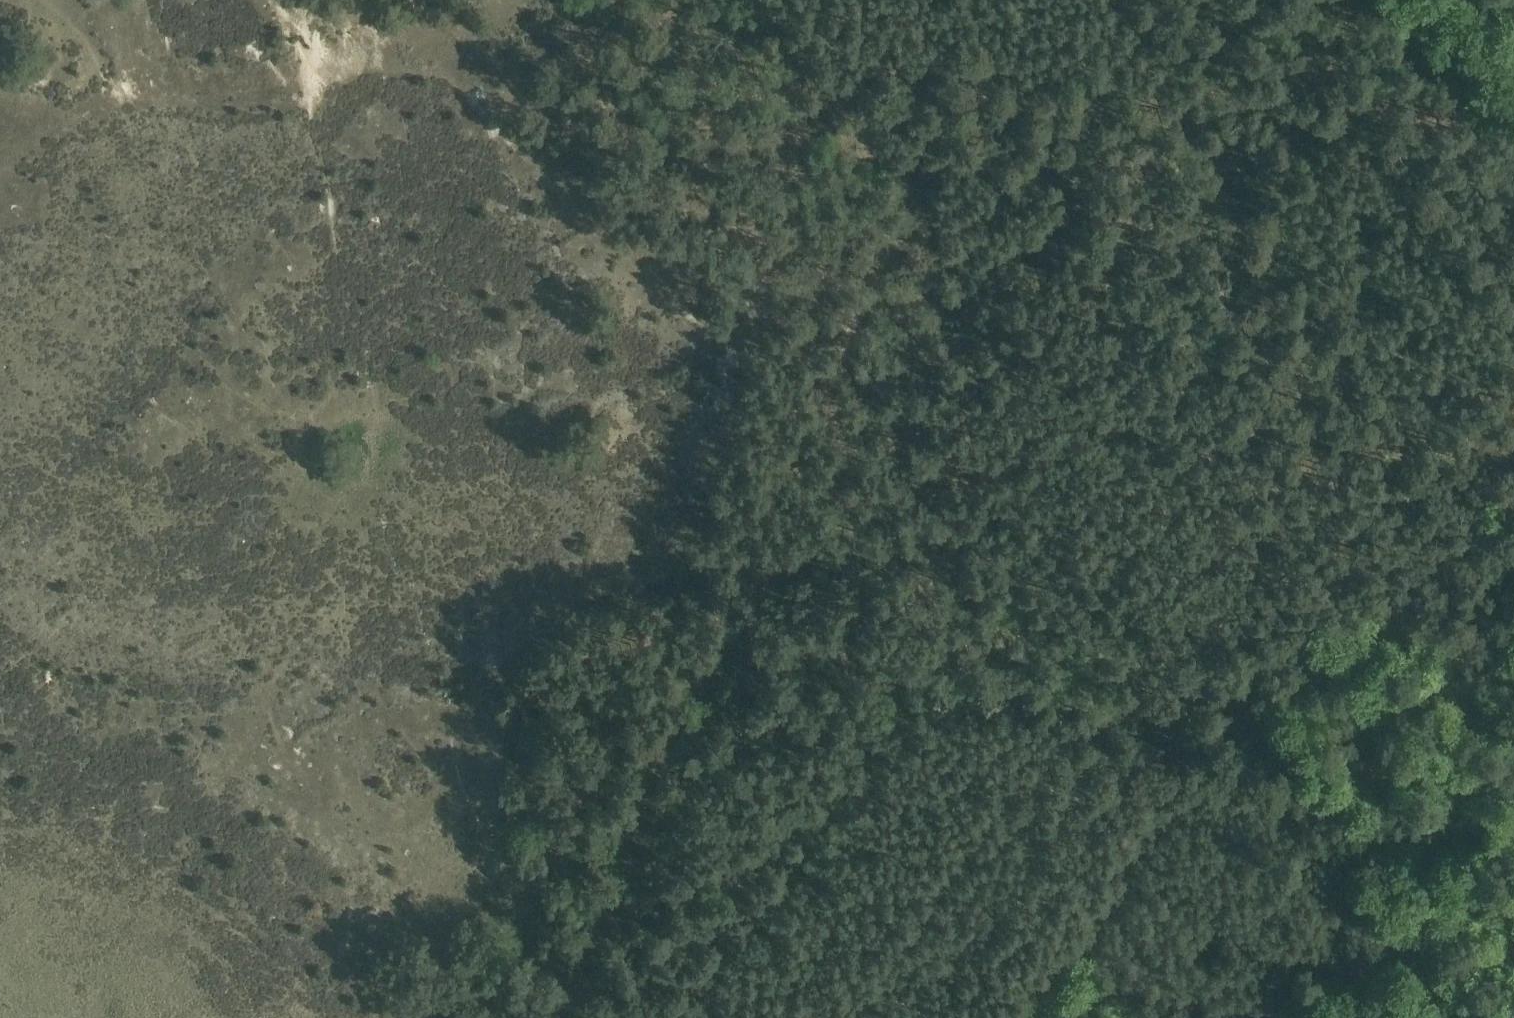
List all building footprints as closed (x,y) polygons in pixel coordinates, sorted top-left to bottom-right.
[(335,43),(345,48),(351,35),(340,30),(335,43)] [(264,79),(270,98),(282,94),(276,75),(264,79)]
